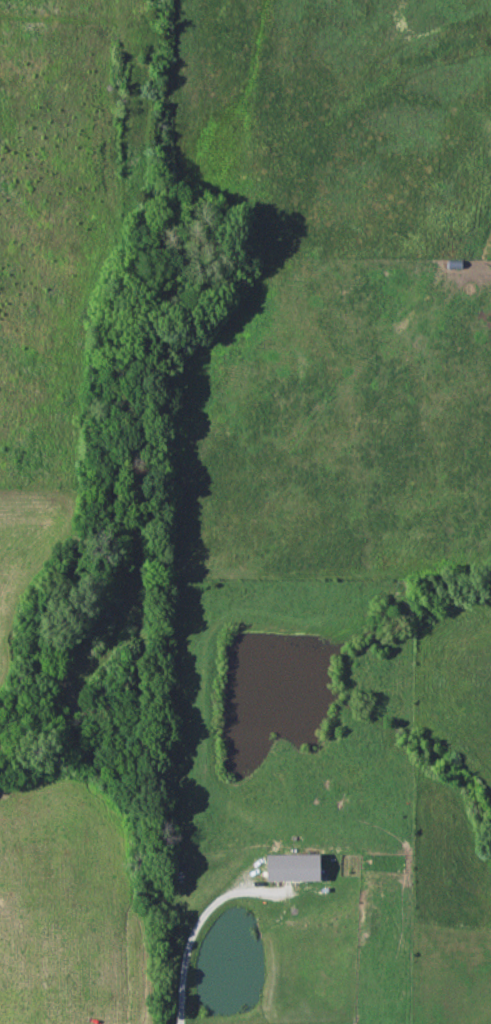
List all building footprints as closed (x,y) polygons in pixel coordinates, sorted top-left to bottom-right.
[(266,881),(320,880),(319,853),(266,854),(266,881)]
